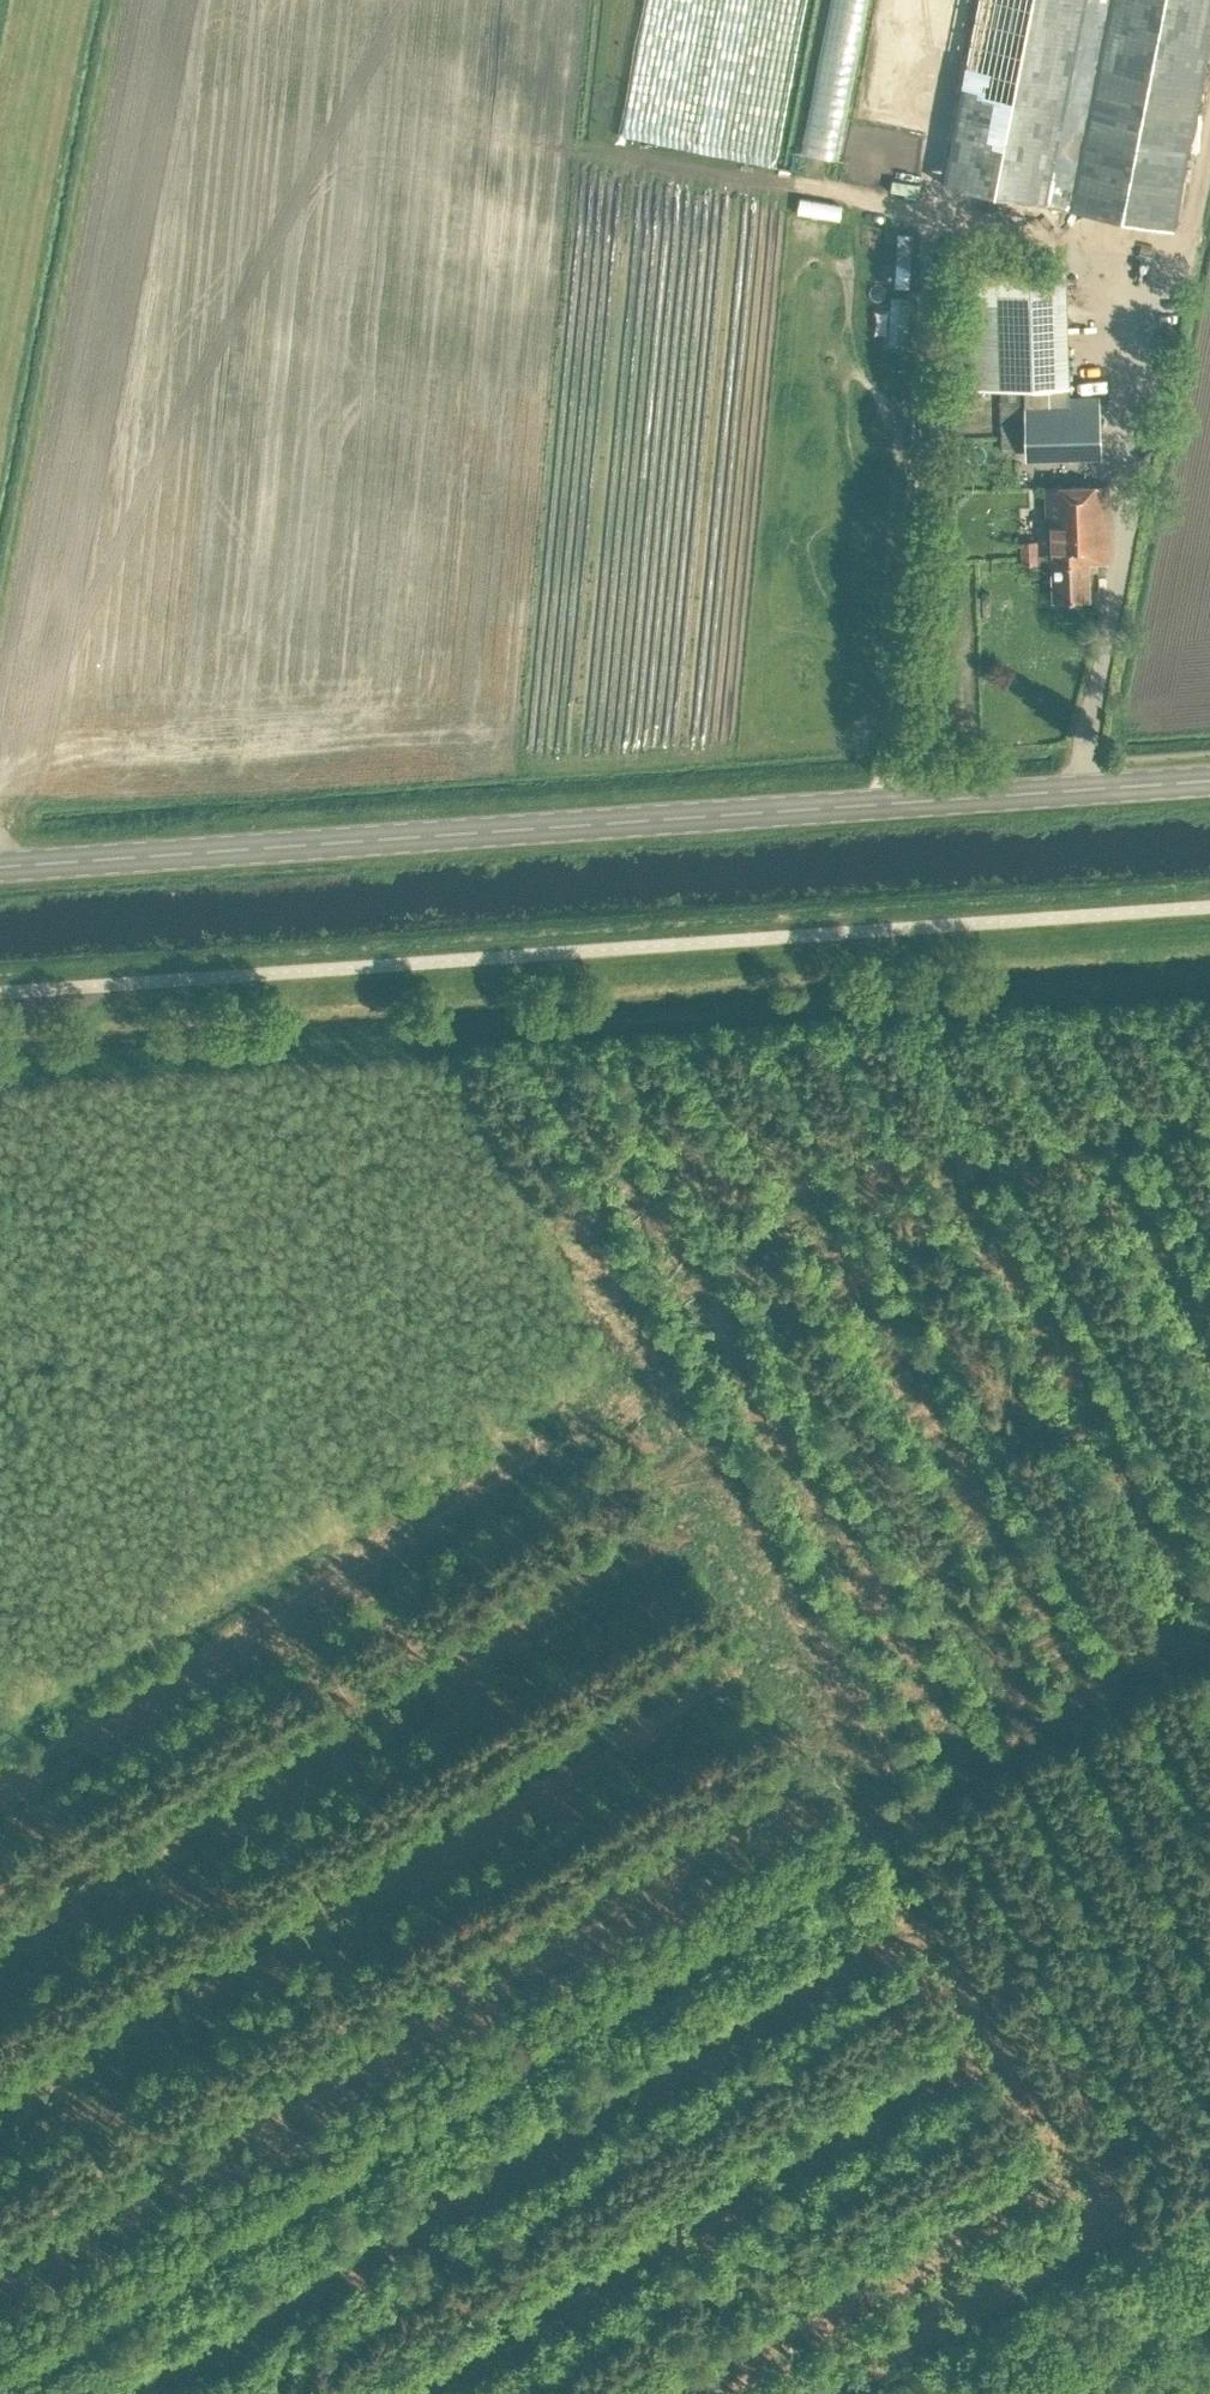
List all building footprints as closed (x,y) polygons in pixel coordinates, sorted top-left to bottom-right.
[(1176,228),(1209,53),(1209,0),(979,0),(943,182),(1176,228)] [(963,269),(966,389),(1024,387),(1046,386),(1072,386),(1068,266),(963,269)] [(1101,457),(1099,395),(1047,397),(1046,386),(1024,387),(1024,398),(1025,459),(1101,457)] [(1101,411),(1120,411),(1119,393),(1101,393),(1101,411)] [(1108,485),(1045,487),(1047,562),(1051,561),(1052,599),(1088,598),(1087,562),(1107,561),(1110,560),(1108,485)] [(1038,554),(1037,537),(1023,537),(1024,554),(1038,554)]
